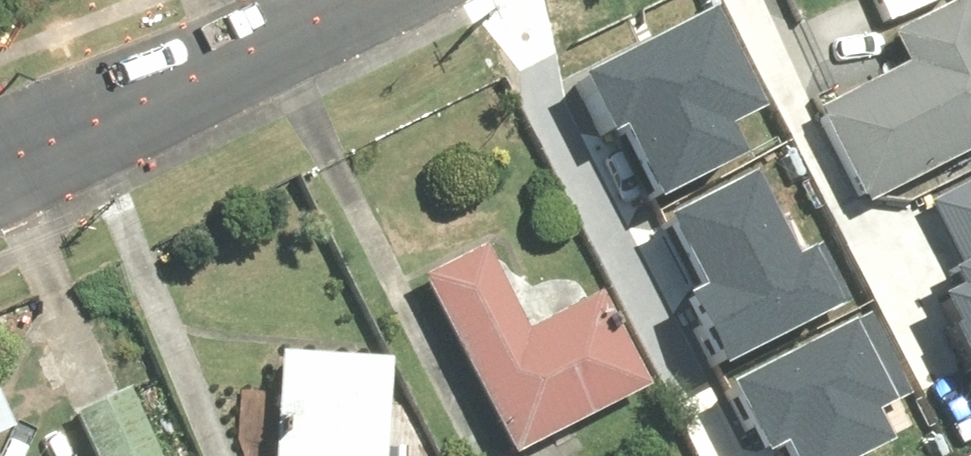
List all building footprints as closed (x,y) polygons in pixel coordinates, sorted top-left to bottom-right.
[(863,212),(970,161),(970,0),(946,0),(894,24),(911,61),(813,106),(863,212)] [(569,89),(621,206),(722,162),(708,131),(750,113),(711,26),(569,89)] [(932,293),(970,370),(970,181),(929,202),(958,259),(944,267),(951,283),(932,293)] [(645,232),(701,361),(841,301),(815,242),(776,259),(745,189),(645,232)] [(425,267),(513,453),(661,384),(616,289),(538,325),(495,234),(425,267)] [(717,392),(745,455),(781,455),(782,455),(867,455),(888,447),(877,422),(913,406),(875,322),(717,392)] [(283,455),(391,455),(397,354),(290,347),(283,455)] [(77,406),(99,455),(176,455),(141,377),(77,406)]
